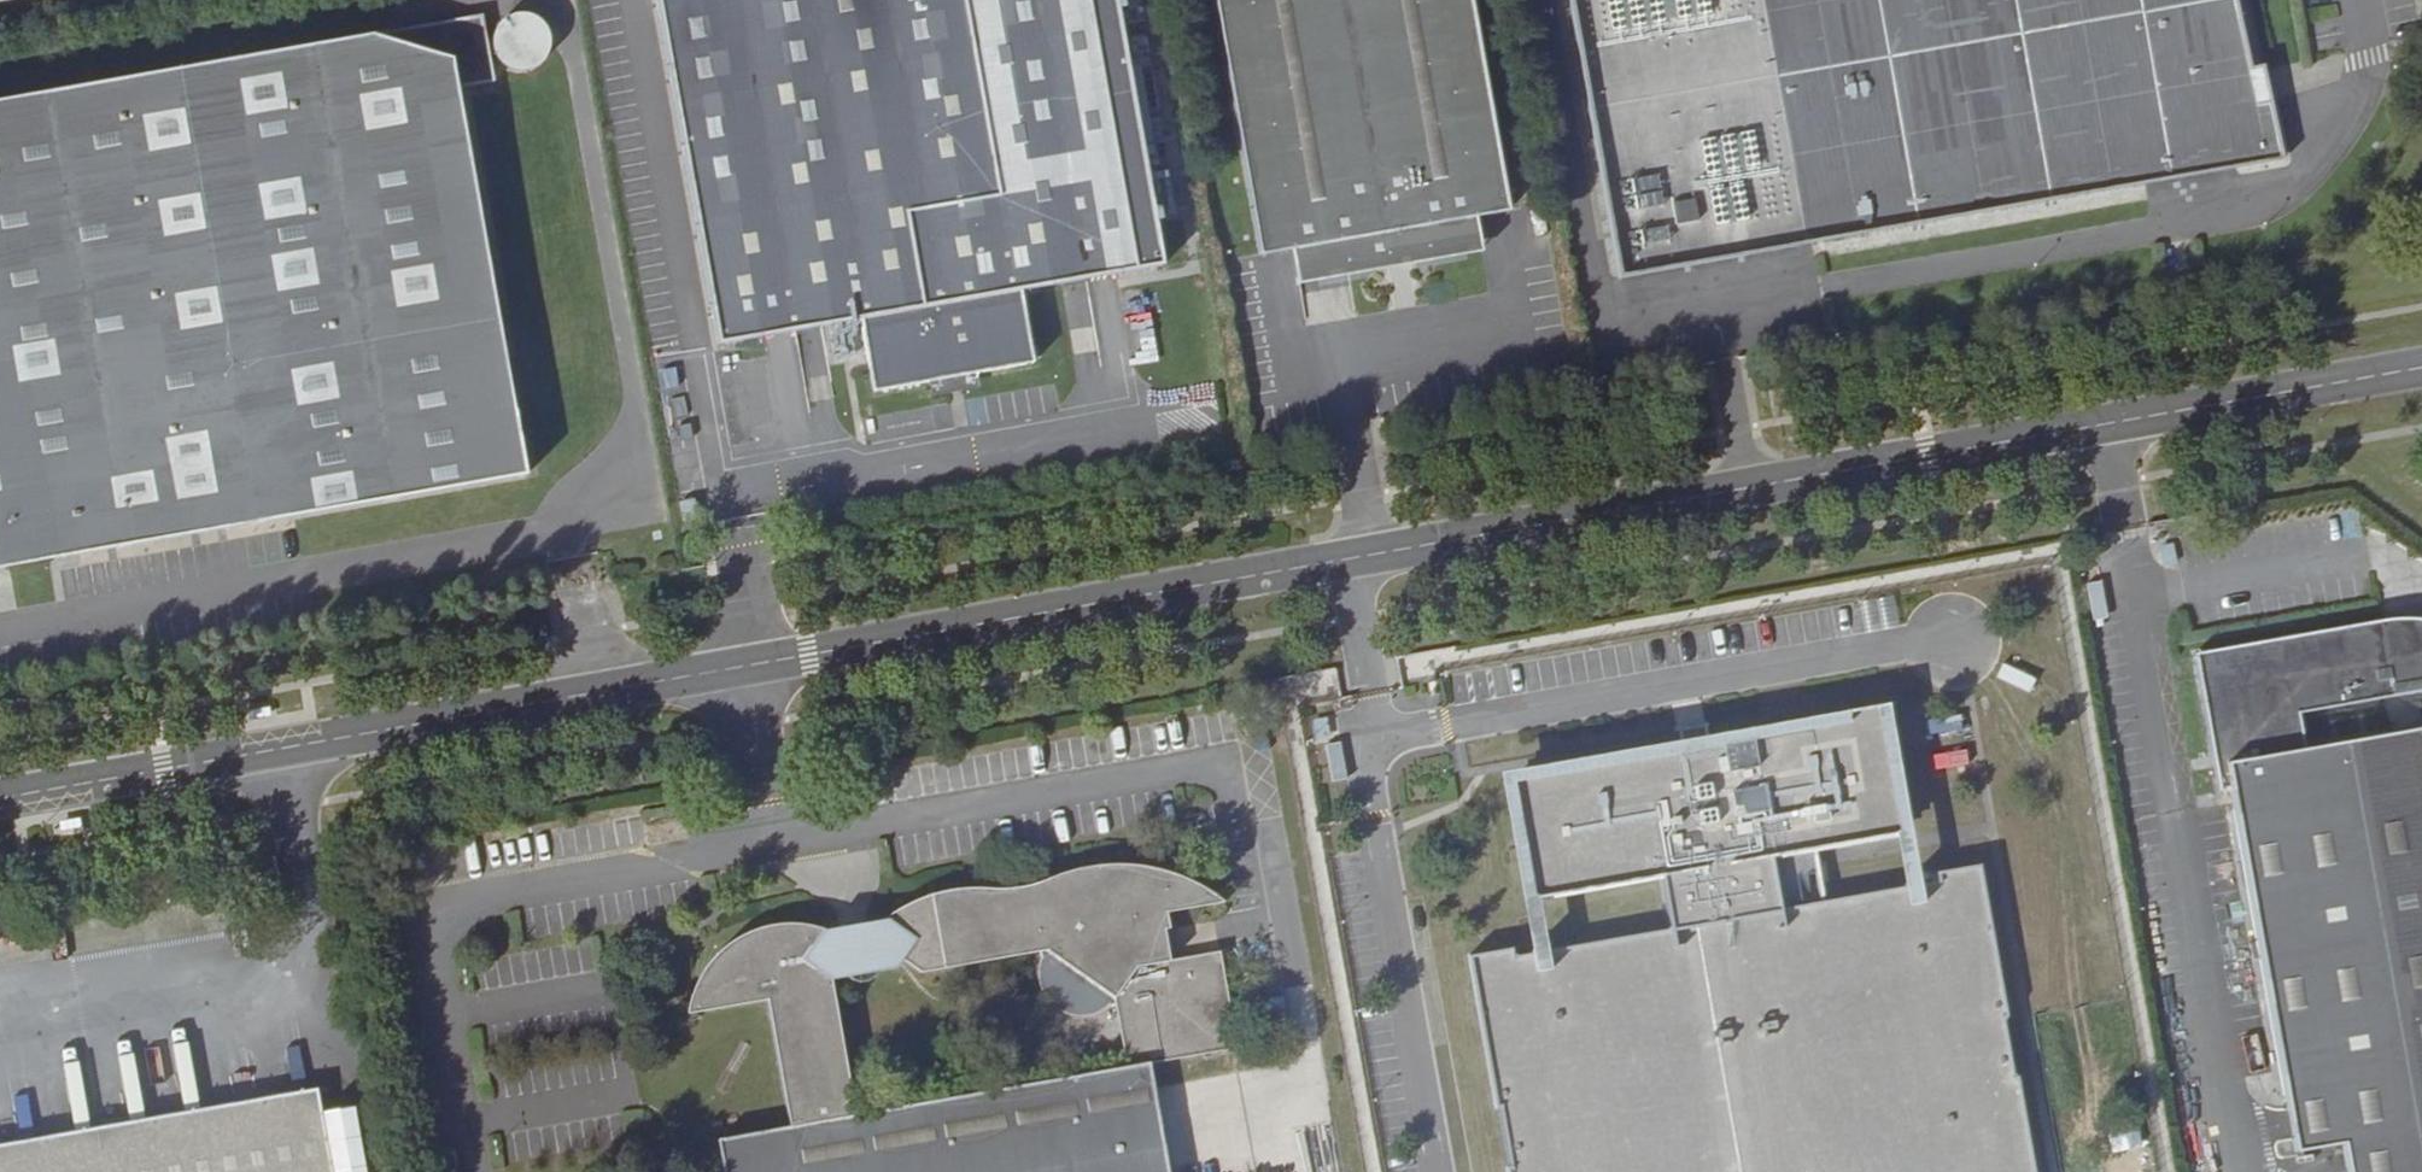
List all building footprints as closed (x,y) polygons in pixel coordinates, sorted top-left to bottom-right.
[(720,346),(863,321),(876,393),(932,383),(938,382),(939,389),(974,383),(972,376),(979,374),(1035,364),(1022,292),(1164,266),(1117,0),(658,0),(720,346)] [(1483,225),(1517,219),(1477,0),(1218,0),(1263,263),(1298,257),(1347,248),(1354,274),(1449,259),(1444,231),(1483,225)] [(1619,273),(2280,154),(2260,65),(2248,68),(2233,0),(1570,0),(1619,273)] [(527,14),(521,14),(515,15),(510,17),(505,20),(499,28),(497,32),(496,37),(495,44),(497,51),(500,56),(503,61),(508,65),(511,67),(519,69),(523,70),(530,69),(537,66),(541,64),(546,58),(551,50),(552,46),(552,38),(549,30),(548,27),(543,21),(539,18),(533,15),(527,14)] [(0,100),(0,563),(12,561),(11,554),(27,551),(46,542),(45,535),(56,533),(59,554),(527,472),(458,88),(496,82),(484,15),(0,100)] [(1489,259),(1483,225),(1444,231),(1449,259),(1354,274),(1347,248),(1298,257),(1304,292),(1355,283),(1362,282),(1445,267),(1449,267),(1489,259)] [(1155,331),(1142,332),(1145,363),(1158,361),(1155,331)] [(938,382),(932,383),(934,397),(981,388),(979,374),(972,376),(974,383),(939,389),(938,382)] [(2195,661),(2220,803),(2233,800),(2298,1153),(2347,1145),(2353,1171),(2421,1171),(2421,624),(2420,624),(2406,625),(2195,661)] [(1476,954),(1503,1107),(1507,1106),(1517,1165),(1513,1166),(1514,1171),(2044,1171),(2028,1078),(2024,1080),(2014,1021),(2018,1020),(1991,867),(1948,874),(1949,881),(1793,908),(1784,856),(1913,834),(1890,705),(1858,711),(1860,721),(1722,744),(1720,735),(1718,723),(1686,728),(1688,741),(1690,750),(1519,780),(1539,898),(1669,876),(1678,928),(1521,955),(1519,947),(1476,954)] [(1858,711),(1720,735),(1722,744),(1860,721),(1858,711)] [(1688,741),(1517,770),(1519,780),(1690,750),(1688,741)] [(780,917),(764,921),(736,934),(708,955),(690,1007),(771,992),(796,1123),(723,1136),(729,1171),(1172,1171),(1152,1057),(1242,1040),(1224,942),(1166,952),(1162,924),(1171,921),(1168,902),(1217,893),(1200,876),(1157,860),(1115,856),(1097,858),(1051,872),(1041,878),(1023,883),(929,889),(889,908),(881,917),(839,926),(815,919),(780,917)] [(322,1083),(0,1140),(0,1171),(337,1171),(322,1083)]
